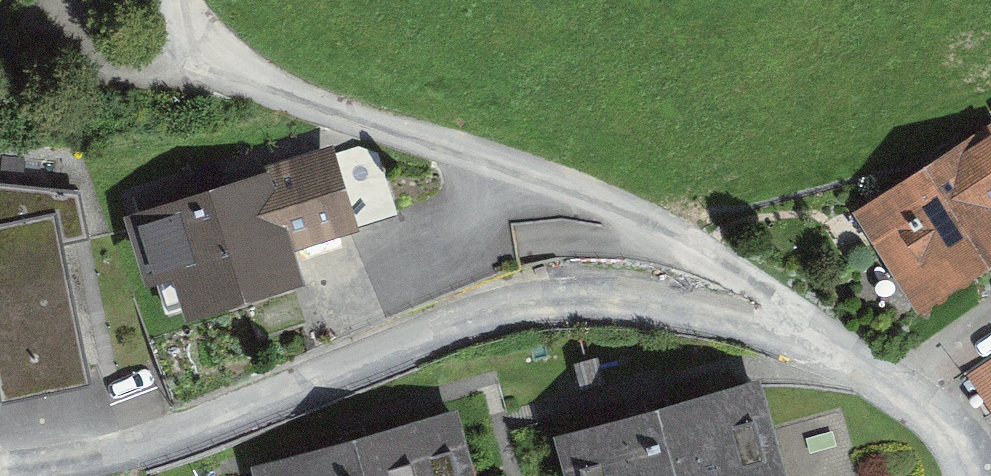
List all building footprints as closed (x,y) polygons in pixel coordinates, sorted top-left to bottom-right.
[(837,192),(897,296),(990,242),(990,142),(974,113),(837,192)] [(316,140),(121,194),(153,310),(279,275),(268,235),(337,216),(316,140)] [(7,391),(92,372),(62,237),(88,232),(80,197),(0,188),(0,361),(7,391)] [(980,370),(990,386),(990,363),(980,370)] [(543,415),(557,475),(773,475),(746,366),(543,415)] [(230,451),(237,475),(462,475),(438,393),(230,451)]
